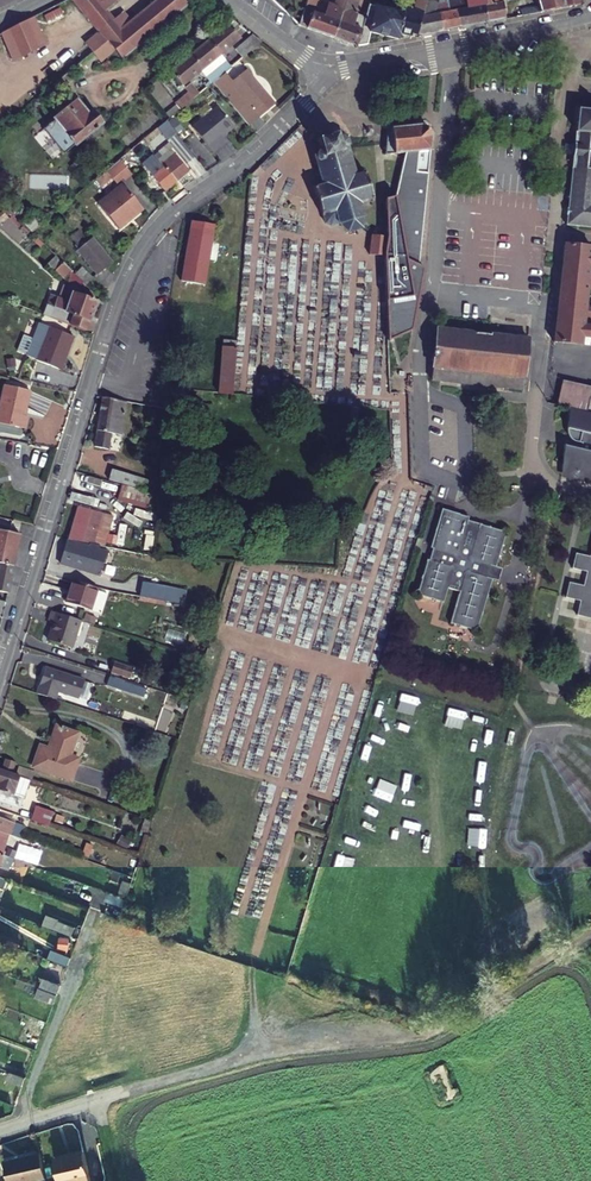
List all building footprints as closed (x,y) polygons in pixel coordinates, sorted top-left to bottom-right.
[(74,12),(79,7),(73,0),(67,0),(65,1),(74,12)] [(130,20),(120,29),(113,21),(104,11),(96,0),(73,0),(79,7),(99,31),(107,41),(115,50),(122,59),(192,0),(155,0),(130,20)] [(104,11),(115,2),(114,0),(96,0),(104,11)] [(309,29),(317,6),(319,0),(307,0),(298,26),(309,29)] [(330,11),(317,6),(309,29),(333,37),(343,1),(340,0),(333,0),(330,11)] [(417,35),(424,1),(424,0),(414,0),(412,9),(404,7),(403,12),(399,33),(409,36),(410,36),(411,34),(415,35),(417,35)] [(438,30),(438,0),(433,0),(424,1),(417,35),(438,30)] [(451,28),(446,0),(438,0),(438,30),(451,28)] [(451,28),(460,27),(458,11),(468,9),(467,0),(446,0),(451,28)] [(485,0),(467,0),(468,9),(458,11),(460,27),(486,24),(483,7),(486,6),(485,0)] [(486,6),(483,7),(486,24),(505,19),(501,0),(485,0),(486,6)] [(551,0),(536,0),(541,12),(553,9),(551,0)] [(553,9),(577,5),(583,0),(551,0),(553,9)] [(359,36),(349,32),(353,19),(349,18),(353,4),(349,3),(343,1),(333,37),(357,46),(359,36)] [(357,46),(368,44),(370,32),(375,6),(365,4),(362,21),(359,36),(357,46)] [(375,6),(370,32),(398,38),(399,33),(403,12),(375,6)] [(120,29),(130,20),(123,12),(113,21),(120,29)] [(34,16),(1,33),(13,60),(48,43),(34,16)] [(359,36),(362,21),(353,19),(349,32),(359,36)] [(201,71),(221,54),(241,37),(229,24),(173,72),(185,85),(201,71)] [(93,53),(107,41),(99,31),(85,43),(93,53)] [(251,34),(235,48),(243,57),(259,43),(261,42),(251,34)] [(107,41),(93,53),(101,62),(115,50),(107,41)] [(225,73),(232,67),(221,54),(201,71),(213,84),(225,73)] [(213,84),(249,126),(275,104),(247,72),(234,83),(225,73),(213,84)] [(56,119),(44,129),(68,155),(80,145),(79,144),(104,123),(94,111),(91,113),(78,100),(55,118),(56,119)] [(234,127),(217,107),(204,118),(225,143),(226,142),(222,137),(234,127)] [(580,110),(575,145),(574,157),(569,207),(584,209),(585,199),(590,200),(590,111),(580,110)] [(225,143),(204,118),(192,128),(213,153),(225,143)] [(388,126),(390,152),(408,150),(432,148),(433,133),(424,122),(388,126)] [(167,142),(176,135),(166,123),(157,130),(167,142)] [(352,126),(352,136),(362,136),(362,126),(352,126)] [(362,206),(375,202),(366,171),(363,171),(363,173),(357,175),(354,165),(356,164),(355,162),(353,163),(350,154),(353,153),(352,151),(350,152),(348,147),(350,145),(348,139),(341,137),(338,140),(335,138),(338,134),(335,132),(334,133),(319,138),(316,138),(315,140),(315,141),(318,141),(321,150),(319,151),(317,154),(315,154),(317,161),(315,162),(316,165),(318,164),(321,173),(319,173),(320,176),(321,175),(324,184),(315,187),(315,186),(312,186),(321,219),(324,218),(326,225),(331,229),(340,227),(348,234),(362,229),(363,227),(365,220),(362,206)] [(159,151),(163,155),(170,149),(166,145),(159,151)] [(429,174),(432,148),(408,150),(406,171),(429,174)] [(170,149),(163,155),(159,151),(155,155),(158,159),(176,180),(188,170),(170,149)] [(176,180),(158,159),(146,169),(164,190),(176,180)] [(122,160),(105,168),(113,184),(130,176),(122,160)] [(429,174),(406,171),(383,266),(385,302),(410,300),(429,174)] [(141,206),(122,184),(97,204),(117,227),(141,206)] [(585,199),(584,209),(569,207),(566,225),(590,228),(590,200),(585,199)] [(192,220),(182,282),(206,285),(215,223),(192,220)] [(363,249),(370,250),(372,237),(365,236),(363,249)] [(385,257),(387,239),(372,237),(370,250),(369,255),(385,257)] [(84,238),(76,244),(79,248),(87,242),(84,238)] [(87,242),(79,248),(77,250),(95,274),(111,262),(92,238),(87,242)] [(565,243),(563,263),(564,263),(590,266),(590,246),(565,243)] [(75,273),(66,263),(58,271),(67,280),(75,273)] [(590,272),(590,271),(590,266),(564,263),(562,277),(590,280),(590,272)] [(93,278),(84,267),(76,274),(86,284),(93,278)] [(52,295),(43,315),(71,326),(85,331),(89,319),(91,320),(97,302),(80,296),(87,285),(86,284),(76,274),(69,286),(65,285),(62,292),(60,298),(52,295)] [(588,295),(589,289),(590,280),(562,277),(560,292),(588,295)] [(586,311),(587,301),(588,295),(560,292),(558,307),(586,311)] [(584,326),(585,319),(586,311),(558,307),(557,322),(584,326)] [(553,341),(582,345),(583,338),(584,326),(557,322),(555,322),(553,341)] [(75,337),(41,323),(28,355),(38,359),(37,360),(59,369),(66,351),(69,352),(75,337)] [(590,339),(590,326),(584,326),(583,338),(590,339)] [(436,329),(432,366),(511,375),(510,383),(523,384),(528,337),(436,329)] [(232,394),(237,341),(223,340),(219,393),(232,394)] [(523,384),(510,383),(511,375),(432,366),(431,380),(523,389),(523,384)] [(564,382),(559,402),(586,408),(590,388),(564,382)] [(0,414),(0,422),(26,428),(29,416),(25,415),(31,390),(7,384),(0,414)] [(99,417),(125,420),(127,403),(103,399),(99,417)] [(568,407),(566,430),(566,434),(567,436),(568,438),(570,440),(572,441),(574,441),(574,447),(564,446),(561,470),(573,471),(571,478),(590,484),(590,413),(568,407)] [(108,448),(111,434),(122,437),(125,420),(99,417),(94,445),(108,448)] [(149,492),(153,480),(117,470),(115,481),(149,492)] [(119,501),(148,509),(152,494),(123,486),(119,501)] [(76,522),(101,529),(105,513),(80,506),(75,522),(76,522)] [(442,508),(430,547),(432,547),(429,559),(427,558),(417,589),(410,593),(413,601),(421,596),(443,603),(447,588),(459,591),(450,623),(461,627),(485,537),(487,526),(479,523),(477,527),(466,524),(468,516),(442,508)] [(71,539),(97,544),(101,529),(76,522),(71,539)] [(508,526),(500,530),(491,527),(487,526),(485,537),(461,627),(471,630),(474,638),(482,633),(478,625),(492,579),(487,577),(491,565),(496,566),(504,538),(512,533),(508,526)] [(11,531),(0,529),(0,546),(16,550),(19,533),(11,531)] [(108,552),(103,550),(104,545),(97,544),(71,539),(70,539),(68,540),(63,556),(104,566),(108,552)] [(13,565),(16,550),(0,546),(0,563),(13,565)] [(590,559),(577,555),(573,569),(587,572),(583,586),(570,582),(567,597),(579,602),(576,615),(590,620),(590,557),(590,559)] [(104,566),(63,556),(60,561),(101,574),(104,566)] [(13,565),(0,563),(0,591),(7,593),(13,565)] [(164,576),(146,573),(142,593),(171,599),(174,585),(162,582),(164,576)] [(69,597),(94,603),(99,583),(73,577),(69,597)] [(94,603),(69,597),(68,600),(94,606),(94,603)] [(52,643),(76,650),(85,622),(55,613),(52,623),(58,624),(52,643)] [(84,640),(95,644),(101,630),(90,626),(84,640)] [(114,661),(111,670),(130,675),(132,668),(114,661)] [(57,691),(78,697),(83,681),(45,669),(37,694),(55,700),(57,691)] [(127,690),(129,682),(109,676),(107,684),(127,690)] [(40,745),(33,767),(71,779),(78,758),(70,755),(77,732),(56,726),(48,748),(40,745)] [(16,762),(6,759),(3,770),(13,773),(16,762)] [(0,769),(0,801),(21,807),(24,796),(30,779),(20,776),(13,773),(3,770),(0,769)] [(53,807),(37,802),(32,820),(47,825),(53,807)] [(14,836),(18,824),(0,818),(0,831),(9,834),(14,836)] [(27,822),(19,820),(18,824),(14,836),(21,838),(27,822)] [(3,854),(9,834),(0,831),(0,853),(3,854)] [(10,869),(14,858),(3,854),(0,853),(0,866),(10,869)] [(74,927),(58,921),(55,929),(72,935),(74,927)] [(59,986),(42,979),(38,988),(56,995),(59,986)] [(52,1004),(56,995),(38,988),(34,997),(52,1004)] [(452,1088),(444,1065),(430,1074),(439,1103),(459,1097),(457,1087),(452,1088)] [(21,1086),(24,1078),(9,1072),(6,1080),(21,1086)] [(10,1180),(42,1180),(48,1180),(42,1154),(5,1163),(10,1180)] [(56,1161),(60,1180),(92,1180),(91,1177),(86,1154),(56,1161)]
